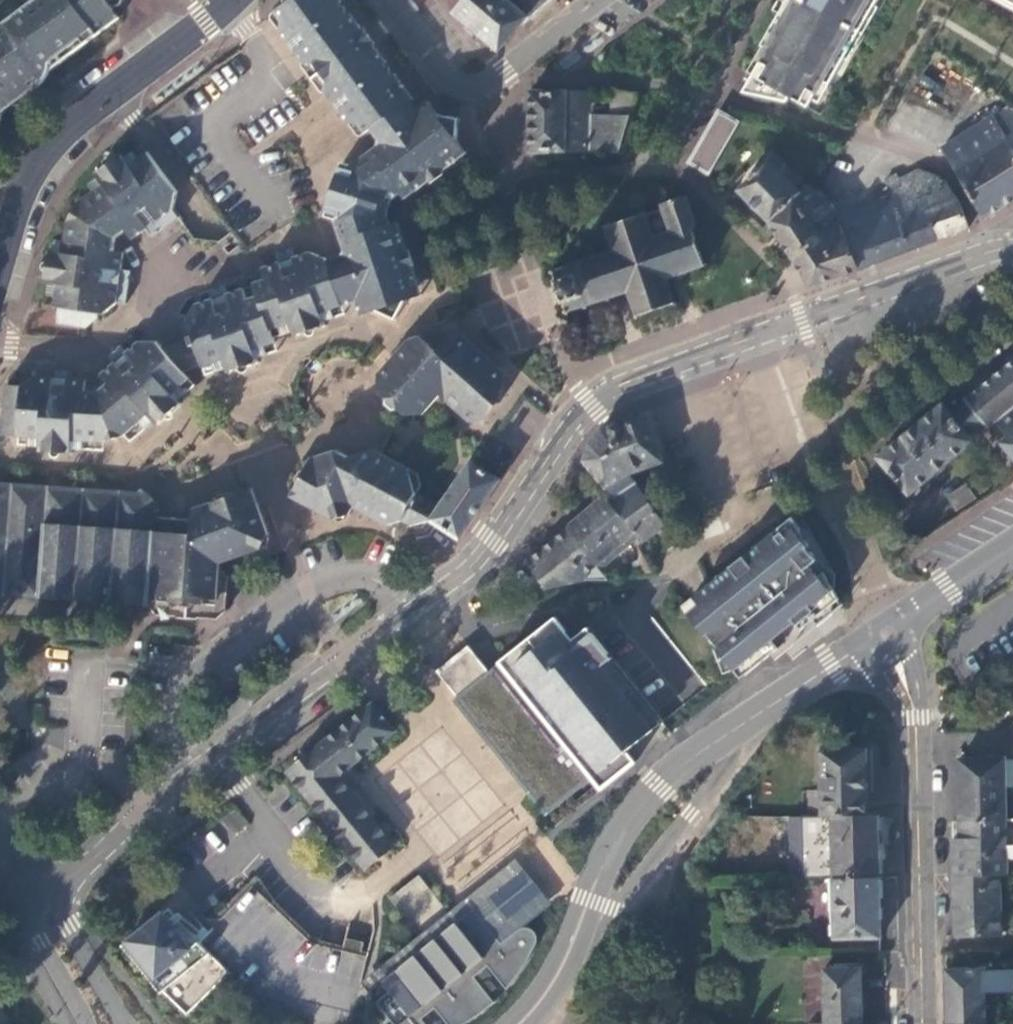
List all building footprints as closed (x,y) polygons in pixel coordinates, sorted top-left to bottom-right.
[(0,7),(0,121),(2,115),(13,107),(22,107),(31,104),(29,94),(39,86),(46,79),(50,72),(118,19),(123,1),(123,0),(9,0),(0,7)] [(408,102),(411,100),(394,76),(389,79),(380,68),(386,64),(349,15),(344,19),(336,8),(341,3),(338,0),(292,0),(275,13),(280,21),(280,32),(303,62),(314,65),(326,82),(325,93),(347,124),(359,126),(364,135),(369,132),(408,102)] [(505,0),(456,0),(445,14),(462,29),(491,53),(525,18),(509,4),(505,0)] [(509,4),(525,18),(536,10),(548,0),(505,0),(509,4)] [(761,48),(766,53),(752,79),(769,89),(764,99),(787,104),(790,98),(808,109),(822,83),(829,86),(844,59),(842,58),(871,5),(875,6),(878,0),(788,0),(761,48)] [(349,15),(341,3),(336,8),(344,19),(349,15)] [(303,62),(325,93),(326,82),(314,65),(303,62)] [(389,79),(394,76),(386,64),(380,68),(389,79)] [(752,79),(744,94),(764,99),(769,89),(752,79)] [(616,153),(634,95),(610,93),(608,115),(589,116),(588,93),(555,92),(528,92),(529,150),(616,153)] [(378,140),(416,111),(408,102),(369,132),(378,140)] [(459,118),(452,118),(437,117),(427,103),(416,111),(378,140),(377,148),(353,166),(343,163),(325,217),(333,219),(345,250),(340,260),(357,302),(361,316),(376,311),(396,320),(405,301),(422,295),(412,266),(406,268),(401,257),(408,254),(398,223),(391,226),(387,214),(388,202),(399,193),(403,199),(427,181),(423,177),(436,168),(439,173),(465,154),(455,141),(459,118)] [(995,114),(965,132),(1010,201),(1012,198),(1012,145),(995,114)] [(694,162),(709,171),(736,126),(721,117),(694,162)] [(985,216),(1010,201),(965,132),(941,145),(985,216)] [(176,194),(146,152),(128,166),(121,156),(95,175),(102,185),(80,200),(68,223),(61,253),(51,251),(44,283),(56,284),(53,307),(59,308),(57,325),(84,329),(97,319),(99,314),(104,315),(117,303),(125,304),(129,273),(122,271),(124,255),(112,252),(114,240),(126,232),(131,241),(147,230),(153,238),(178,218),(176,194)] [(765,160),(799,194),(806,187),(773,153),(765,160)] [(736,188),(770,223),(799,194),(765,160),(736,188)] [(441,175),(439,173),(436,168),(423,177),(427,181),(430,185),(441,175)] [(936,239),(968,225),(958,203),(943,178),(917,169),(898,176),(897,174),(884,178),(897,193),(907,216),(925,210),(936,239)] [(811,285),(936,239),(925,210),(907,216),(897,193),(838,214),(806,187),(799,194),(770,223),(799,266),(811,285)] [(695,222),(687,197),(662,205),(670,230),(653,236),(645,213),(605,226),(613,250),(550,271),(554,282),(564,312),(628,291),(636,316),(675,304),(666,279),(681,274),(704,266),(690,224),(695,222)] [(326,265),(325,261),(311,252),(294,258),(290,249),(277,255),(279,262),(263,269),(266,279),(254,284),(255,288),(257,296),(248,299),(247,291),(228,298),(224,286),(210,292),(212,300),(194,306),(188,319),(195,345),(200,366),(201,369),(224,362),(225,370),(226,373),(258,362),(257,360),(255,352),(277,345),(275,339),(273,332),(291,326),(294,334),(296,337),(324,326),(321,316),(318,306),(339,298),(326,265)] [(406,268),(412,266),(416,265),(412,252),(408,254),(401,257),(406,268)] [(343,307),(357,302),(340,260),(326,265),(339,298),(343,307)] [(343,307),(339,298),(318,306),(321,316),(343,307)] [(504,372),(497,366),(462,336),(448,340),(438,352),(419,337),(409,339),(379,379),(378,391),(388,400),(396,408),(406,417),(422,415),(439,397),(470,422),(484,421),(500,401),(504,372)] [(185,373),(165,349),(159,343),(140,341),(126,354),(120,346),(108,358),(113,364),(94,381),(70,379),(69,370),(54,369),(53,377),(37,376),(23,387),(7,386),(3,438),(19,439),(43,441),(43,450),(43,456),(53,457),(54,459),(56,461),(59,461),(62,458),(62,457),(75,458),(75,452),(76,444),(107,446),(128,439),(149,415),(155,422),(157,424),(181,405),(178,401),(173,395),(190,379),(185,373)] [(200,366),(195,345),(165,349),(185,373),(200,366)] [(255,352),(257,360),(280,353),(277,345),(255,352)] [(1008,355),(1001,361),(1000,366),(963,396),(965,398),(949,412),(942,403),(877,457),(909,496),(973,442),(971,439),(987,426),(989,428),(991,426),(995,422),(1009,438),(1005,441),(1002,444),(1012,458),(1012,356),(1008,355)] [(224,362),(201,369),(204,378),(225,370),(224,362)] [(196,386),(190,379),(173,395),(178,401),(196,386)] [(149,415),(128,439),(131,443),(155,422),(149,415)] [(600,429),(630,473),(659,463),(645,416),(600,429)] [(991,426),(1005,441),(1009,438),(995,422),(991,426)] [(621,478),(630,473),(600,429),(588,444),(581,462),(602,488),(621,478)] [(43,441),(19,439),(18,447),(43,450),(43,441)] [(76,444),(75,452),(106,452),(107,446),(76,444)] [(442,507),(419,494),(422,485),(419,475),(388,460),(381,454),(374,449),(349,458),(337,450),(313,458),(312,459),(291,500),(333,524),(351,515),(354,511),(388,526),(402,523),(412,528),(431,522),(433,521),(442,507)] [(291,500),(312,459),(299,463),(288,485),(291,500)] [(462,540),(502,481),(471,464),(442,507),(433,521),(462,540)] [(637,538),(637,546),(665,527),(641,493),(626,486),(621,478),(602,488),(606,493),(637,538)] [(956,511),(975,498),(965,482),(945,495),(956,511)] [(149,606),(155,518),(155,514),(158,511),(142,491),(140,493),(0,484),(0,596),(149,606)] [(218,490),(212,502),(246,490),(237,484),(218,490)] [(251,505),(258,502),(252,488),(246,490),(251,505)] [(155,518),(149,606),(157,616),(176,617),(176,619),(197,620),(198,619),(217,619),(228,611),(229,597),(230,597),(230,592),(229,592),(230,577),(222,566),(221,563),(264,548),(270,535),(258,502),(251,505),(246,490),(212,502),(194,510),(194,519),(155,518)] [(546,590),(584,582),(583,577),(594,568),(598,571),(637,538),(606,493),(572,521),(575,523),(525,564),(546,590)] [(348,522),(351,515),(333,524),(340,525),(348,522)] [(690,604),(687,607),(686,611),(686,614),(710,645),(723,676),(734,674),(741,681),(770,658),(794,639),(812,623),(816,627),(833,613),(832,591),(790,519),(690,604)] [(270,535),(264,548),(269,547),(272,539),(270,535)] [(468,649),(438,671),(457,696),(454,698),(544,815),(592,777),(602,789),(671,735),(587,627),(571,639),(554,618),(485,671),(468,649)] [(393,847),(374,824),(337,776),(352,765),(394,733),(371,703),(285,772),(365,869),(393,847)] [(832,817),(867,817),(864,751),(820,751),(819,791),(820,816),(832,817)] [(959,760),(959,819),(1006,819),(1006,788),(1005,759),(959,760)] [(1006,788),(1012,787),(1012,759),(1005,759),(1006,788)] [(337,776),(374,824),(379,820),(347,778),(356,770),(352,765),(337,776)] [(808,792),(809,817),(820,816),(819,791),(808,792)] [(809,817),(782,816),(783,879),(833,878),(832,817),(820,816),(809,817)] [(877,877),(876,816),(867,817),(832,817),(833,878),(877,877)] [(998,876),(1006,877),(1005,858),(1012,858),(1012,820),(1006,819),(959,819),(959,841),(960,850),(951,851),(952,877),(998,876)] [(550,903),(516,859),(454,908),(361,982),(369,992),(382,982),(474,909),(501,943),(521,928),(550,903)] [(388,894),(406,922),(436,903),(419,876),(388,894)] [(952,877),(954,935),(1000,935),(998,876),(952,877)] [(878,938),(877,877),(833,878),(834,939),(878,938)] [(501,943),(474,909),(382,982),(390,992),(377,1002),(395,1023),(426,1023),(421,1019),(435,1008),(448,1023),(464,1023),(469,1022),(494,1003),(474,977),(488,966),(506,989),(508,988),(536,945),(537,939),(536,934),(533,931),(530,928),(524,928),(521,928),(501,943)] [(183,937),(164,913),(127,942),(147,966),(141,970),(161,995),(163,992),(187,1016),(229,972),(189,932),(183,937)] [(860,970),(824,969),(825,1023),(862,1023),(860,970)] [(981,970),(945,970),(946,1023),(983,1023),(981,970)]
